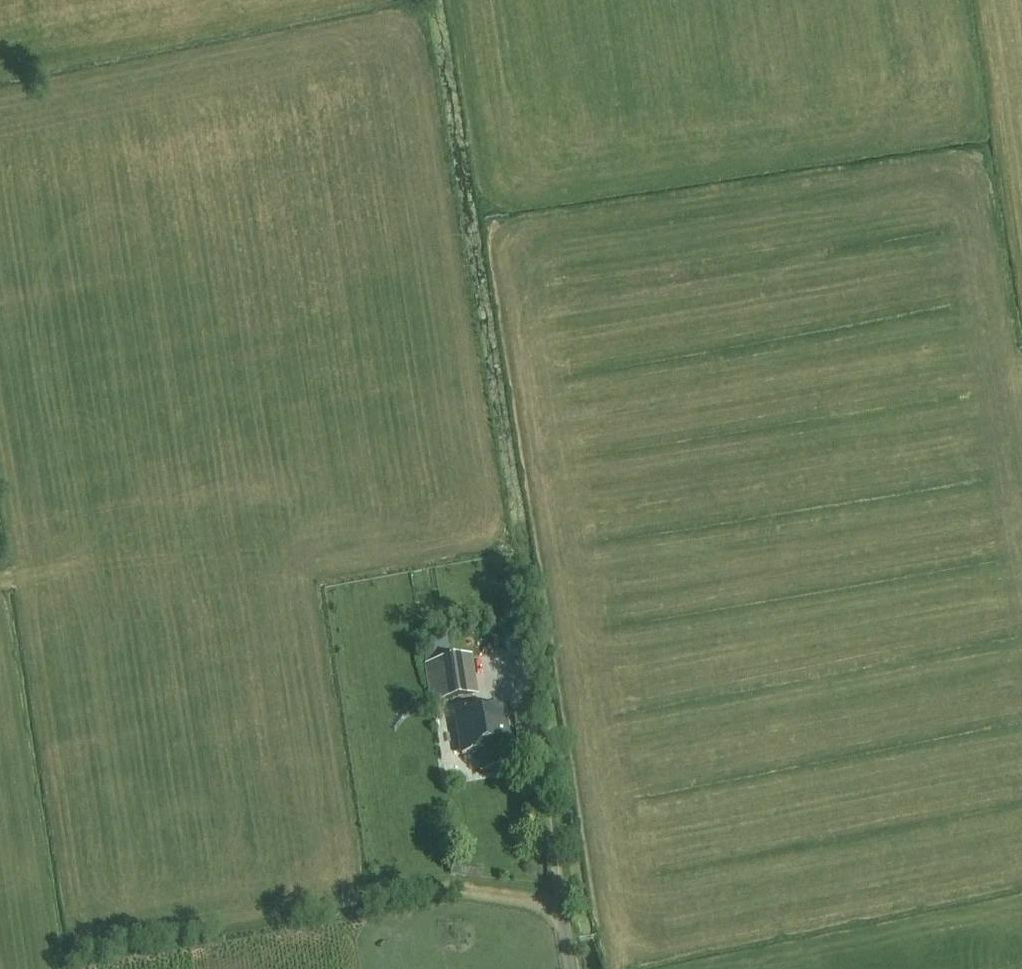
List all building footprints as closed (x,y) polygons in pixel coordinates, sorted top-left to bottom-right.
[(472,658),(449,661),(446,637),(422,640),(431,704),(477,697),(472,658)] [(503,707),(455,715),(462,755),(477,752),(480,771),(504,767),(501,748),(509,747),(503,707)]
